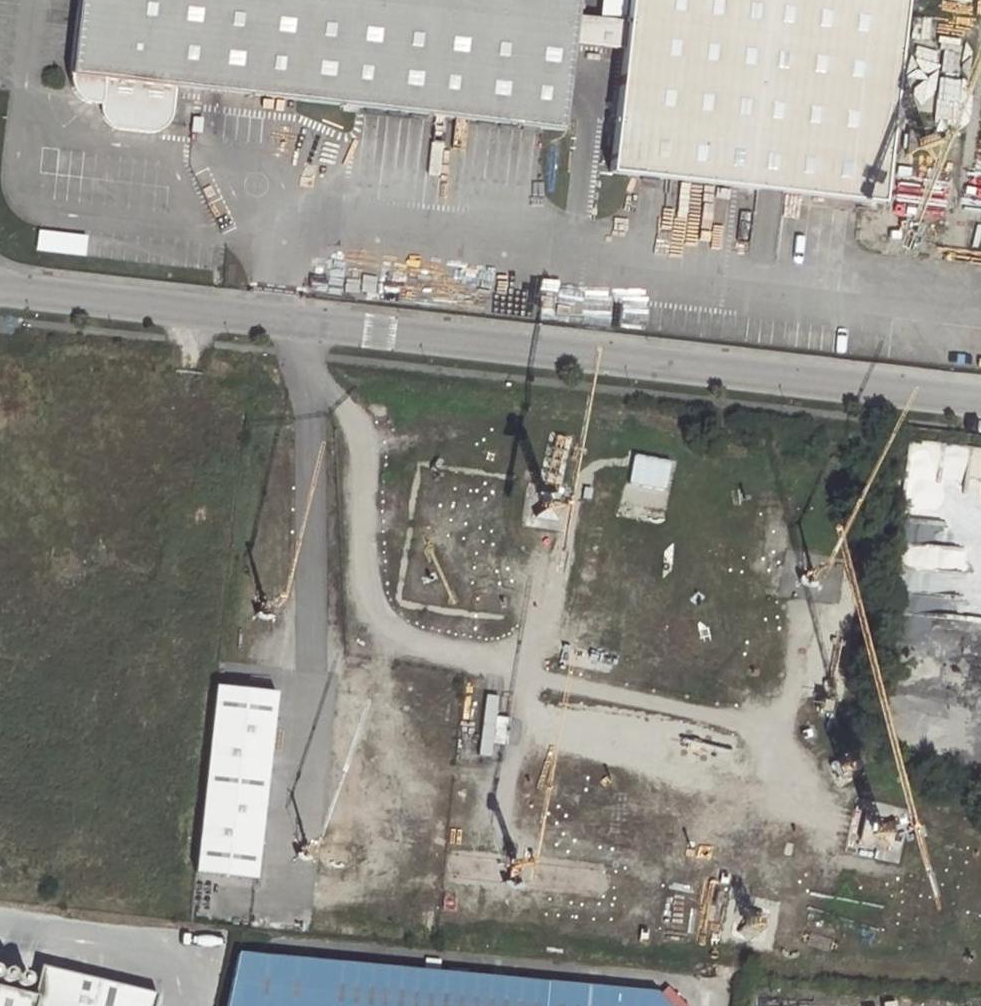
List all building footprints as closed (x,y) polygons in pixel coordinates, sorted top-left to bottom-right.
[(570,126),(579,36),(628,42),(616,168),(887,196),(908,0),(83,0),(75,66),(80,83),(85,92),(101,95),(104,113),(114,121),(157,124),(167,121),(174,113),(179,80),(570,126)] [(933,76),(929,116),(956,119),(960,79),(933,76)] [(280,691),(219,685),(199,868),(260,874),(280,691)] [(658,996),(239,953),(228,1005),(666,1005),(658,996)] [(0,989),(0,1005),(146,1005),(149,991),(34,965),(28,995),(0,989)]
